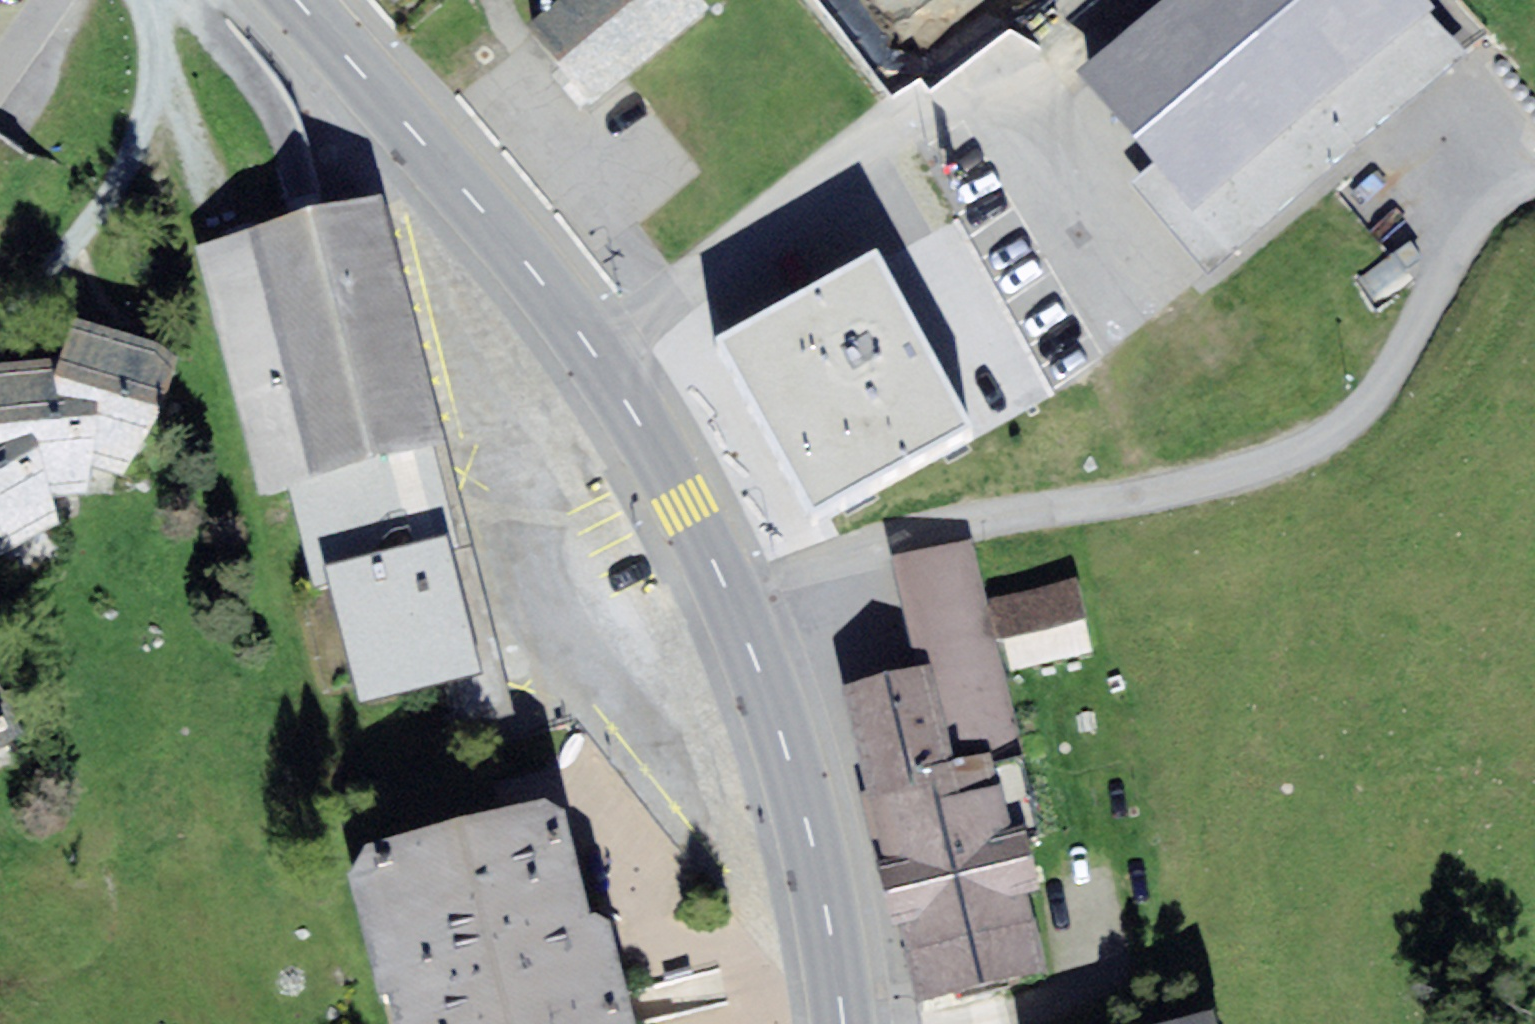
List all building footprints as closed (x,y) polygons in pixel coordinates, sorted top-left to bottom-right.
[(691,0),(574,0),(524,41),(593,124),(713,26),(691,0)] [(1191,0),(1182,0),(1076,86),(1226,270),(1337,179),(1191,0)] [(1409,0),(1191,0),(1337,179),(1469,73),(1409,0)] [(412,325),(382,194),(198,239),(258,486),(261,496),(288,489),(286,480),(442,441),(412,325)] [(728,329),(712,337),(729,368),(746,397),(811,513),(837,498),(974,422),(874,245),(728,329)] [(163,344),(74,317),(60,356),(55,370),(58,390),(100,405),(91,463),(122,474),(162,412),(179,354),(163,344)] [(60,356),(0,360),(0,445),(35,434),(54,496),(83,493),(91,463),(100,405),(58,390),(55,370),(60,356)] [(58,524),(54,496),(35,434),(0,445),(0,553),(58,524)] [(329,584),(341,630),(465,598),(459,574),(447,529),(468,524),(446,439),(442,441),(286,480),(288,489),(314,588),(329,584)] [(974,539),(890,558),(915,669),(929,666),(951,760),(988,751),(990,762),(1023,755),(1004,673),(987,597),(974,539)] [(1079,576),(987,597),(1004,673),(1096,652),(1079,576)] [(482,669),(465,598),(341,630),(360,701),(451,679),(462,729),(515,714),(503,662),(482,669)] [(951,760),(929,666),(915,669),(842,685),(868,789),(990,762),(988,751),(951,760)] [(22,734),(0,686),(0,748),(22,734)] [(874,852),(1008,822),(1024,819),(1037,816),(1023,755),(990,762),(868,789),(860,791),(872,841),(874,852)] [(349,875),(375,998),(391,990),(397,1023),(634,1023),(607,920),(589,912),(564,810),(549,796),(365,844),(349,875)] [(1008,822),(874,852),(881,879),(884,893),(891,922),(1027,891),(1043,889),(1024,819),(1008,822)] [(1027,891),(891,922),(898,952),(910,1003),(1046,971),(1027,891)] [(1152,1023),(1217,1023),(1213,1008),(1152,1023)]
